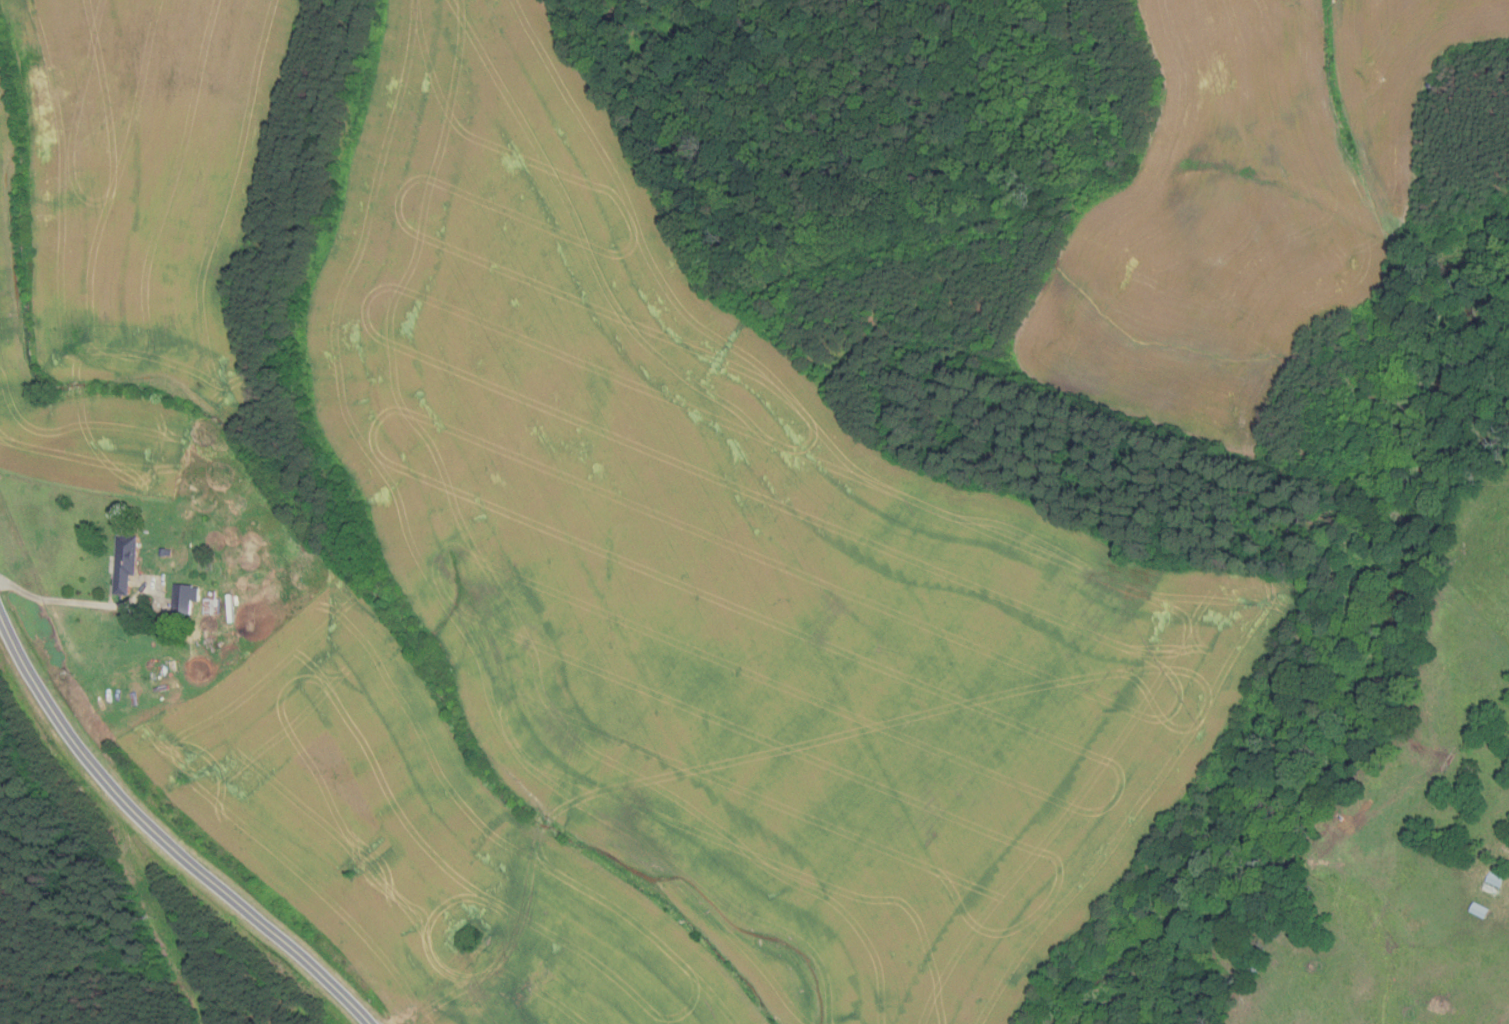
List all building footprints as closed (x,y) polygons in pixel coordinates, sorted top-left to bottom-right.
[(134,595),(118,594),(121,535),(142,536),(140,575),(136,575),(134,595)] [(174,549),(173,556),(162,555),(163,547),(174,549)] [(193,615),(173,613),(176,583),(197,585),(196,588),(202,588),(201,601),(195,601),(193,615)] [(222,598),(222,614),(206,614),(207,598),(222,598)] [(1485,879),(1501,887),(1496,896),(1481,888),(1485,879)] [(1474,901),(1490,909),(1485,918),(1470,911),(1474,901)] [(1303,912),(1316,919),(1310,930),(1297,923),(1303,912)] [(1250,957),(1263,964),(1257,976),(1244,969),(1250,957)]
